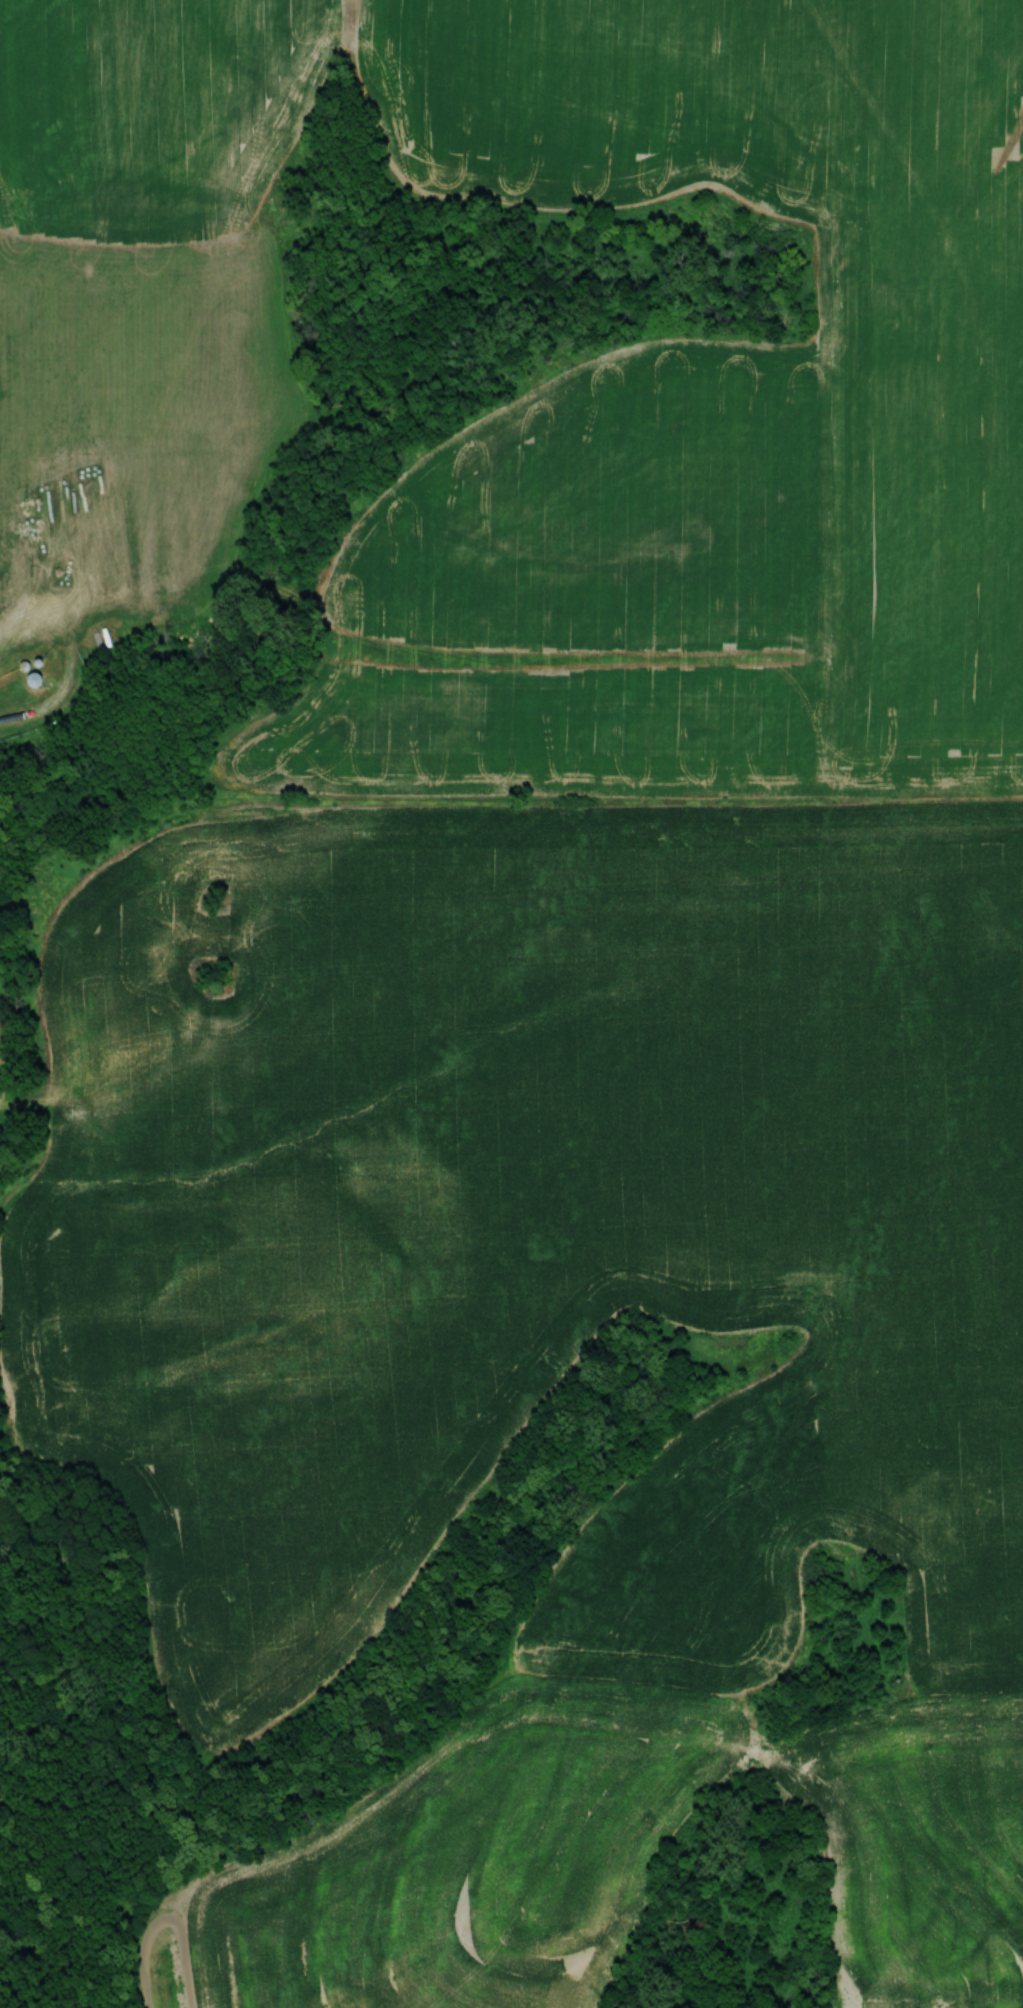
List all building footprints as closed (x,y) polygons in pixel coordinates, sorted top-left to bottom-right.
[(32,689),(39,678),(27,670),(20,681),(32,689)]
